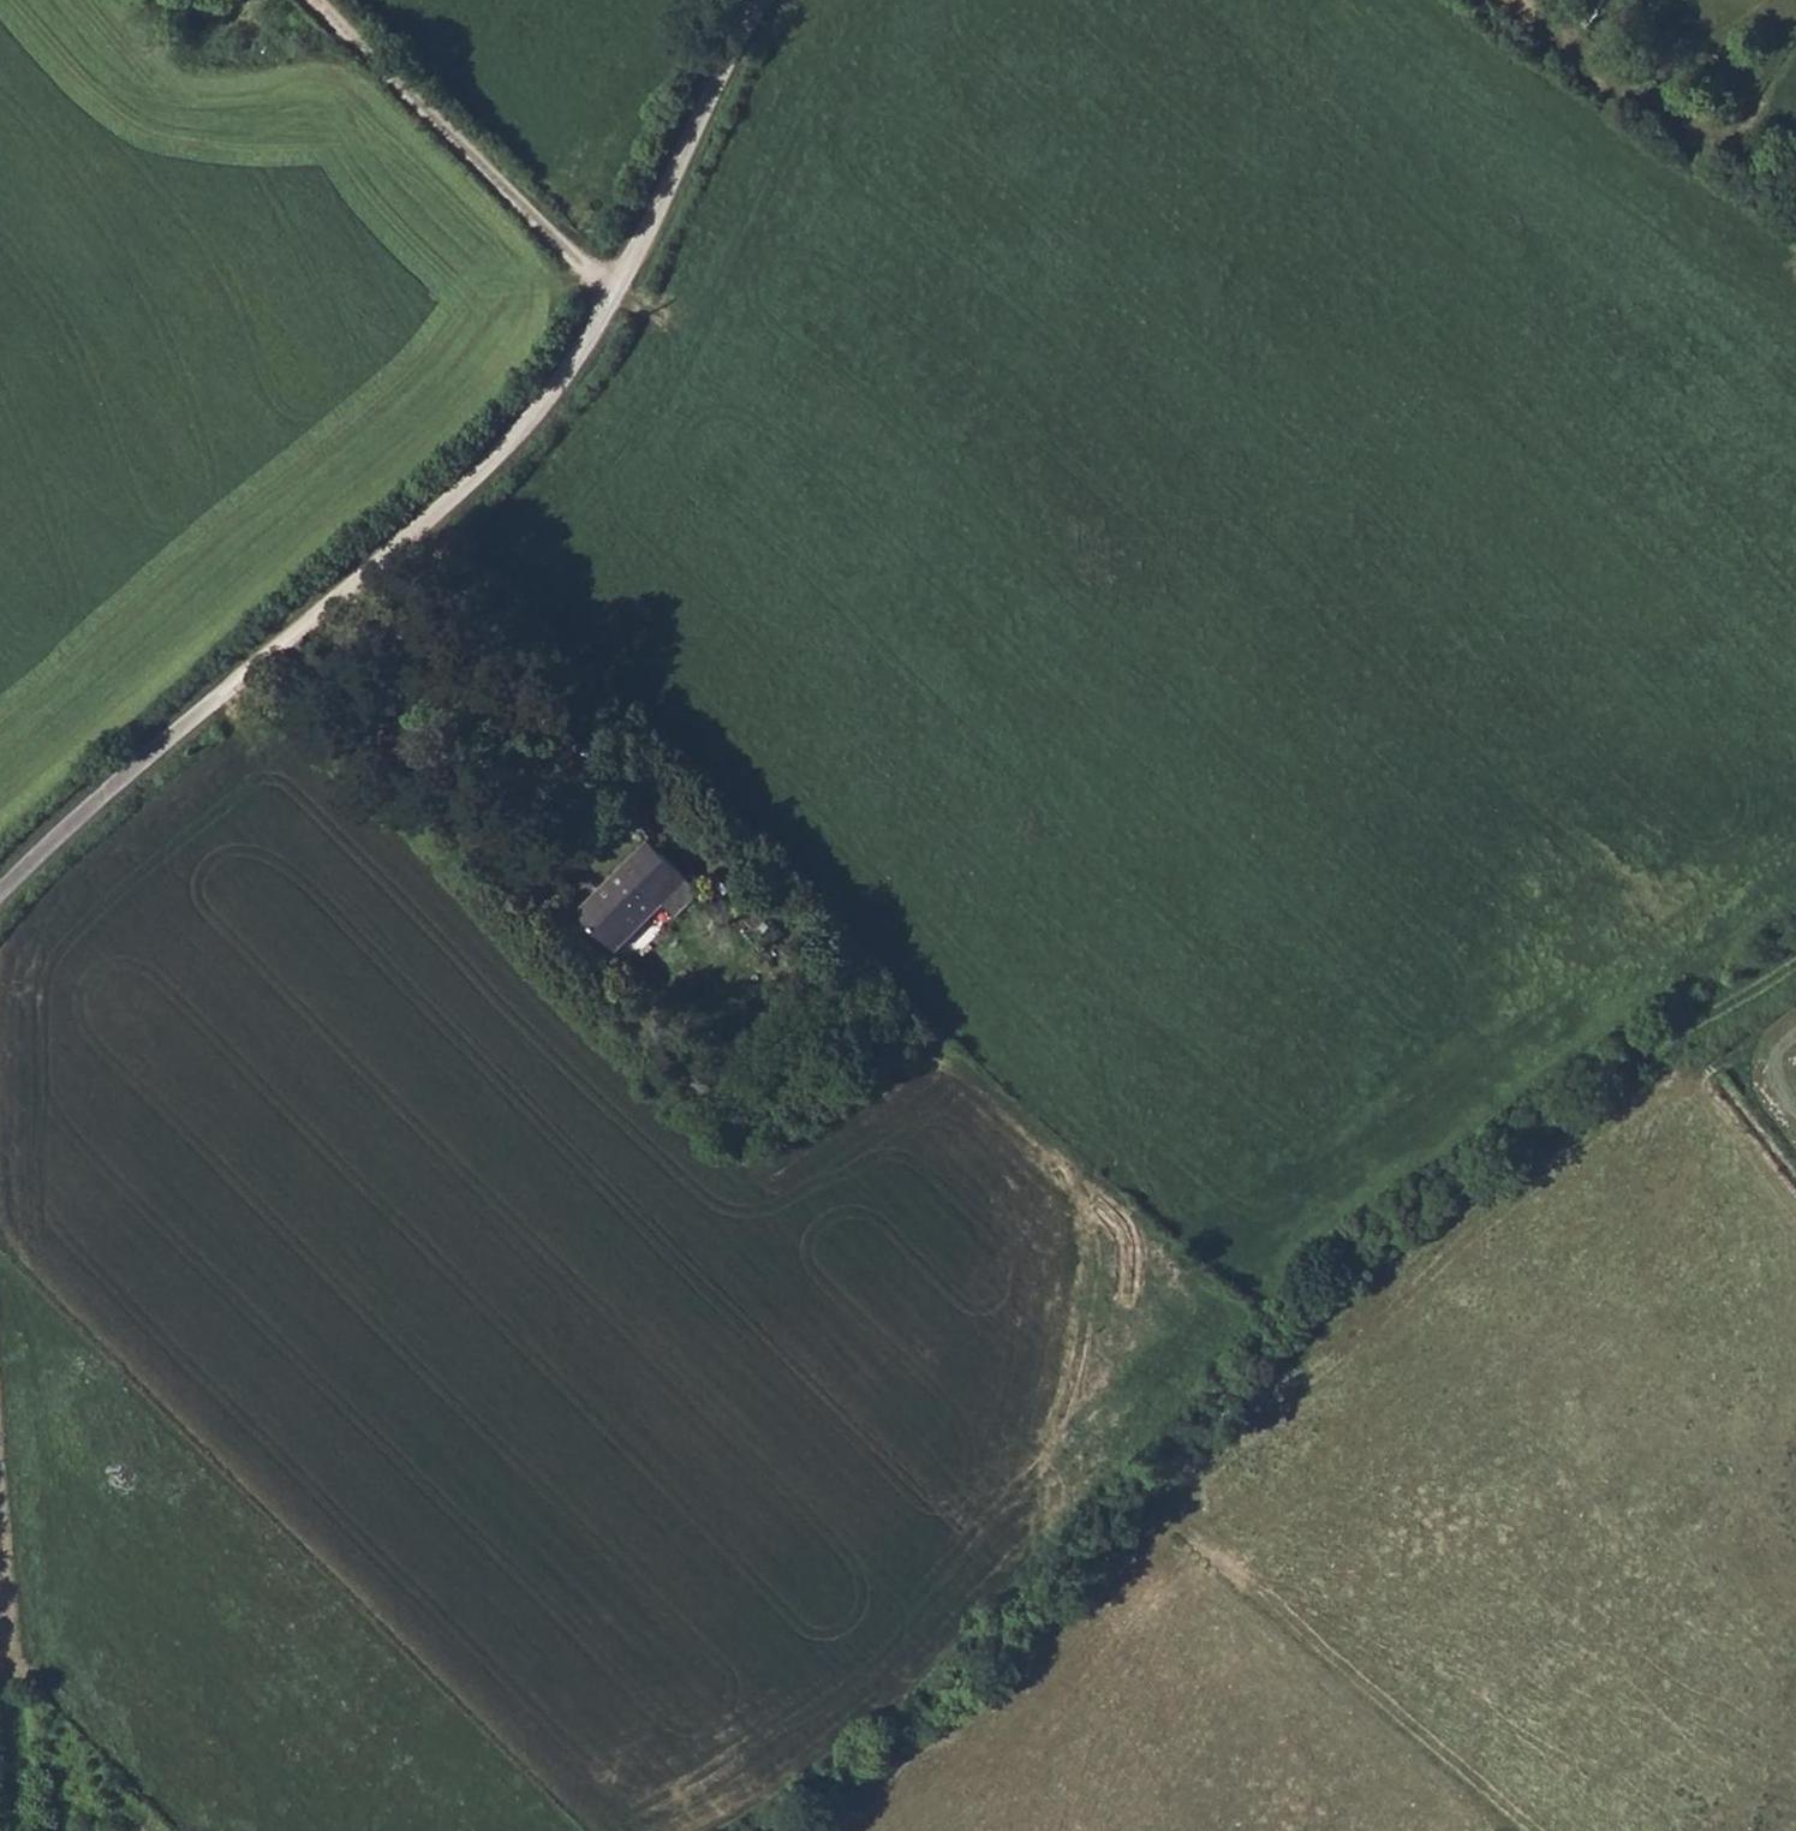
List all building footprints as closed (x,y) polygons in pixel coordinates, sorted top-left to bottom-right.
[(651,831),(572,904),(608,942),(660,893),(674,906),(700,881),(651,831)]
